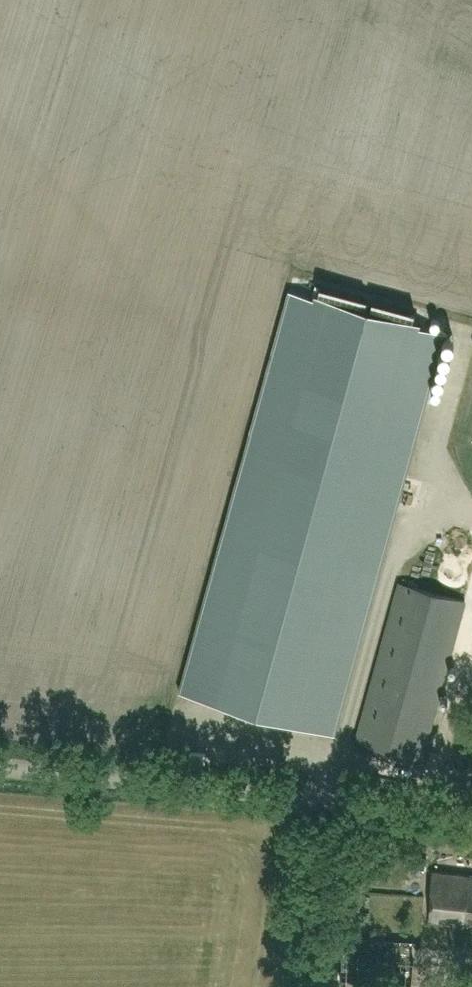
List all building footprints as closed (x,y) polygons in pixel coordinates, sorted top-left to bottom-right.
[(179,691),(334,734),(335,732),(334,732),(443,334),(444,335),(444,333),(411,324),(415,311),(373,299),(369,313),(363,311),(367,298),(316,284),(312,297),(289,291),(289,292),(181,690),(180,690),(179,691)] [(422,758),(465,601),(399,582),(356,739),(422,758)] [(425,868),(426,855),(406,853),(405,866),(425,868)] [(471,929),(471,878),(433,873),(431,924),(468,927),(468,928),(471,929)]
